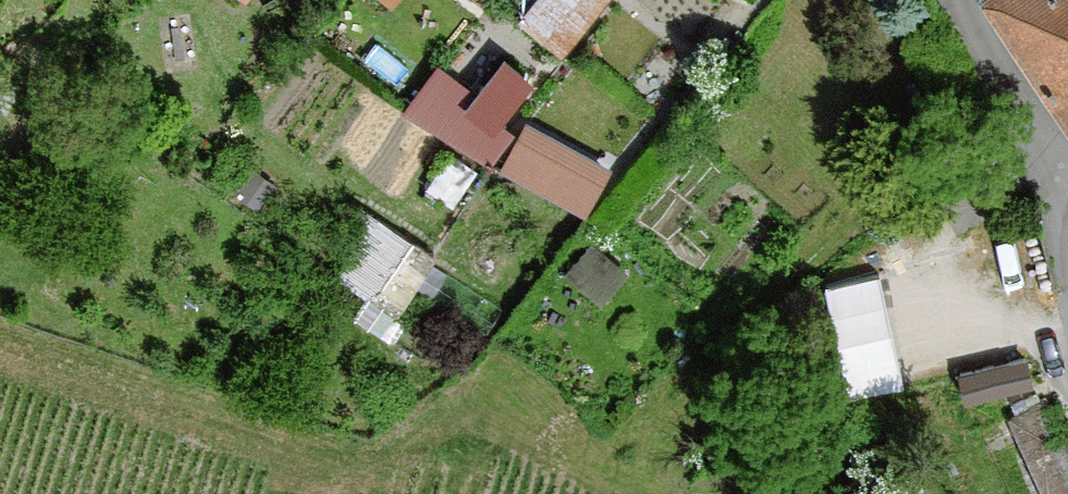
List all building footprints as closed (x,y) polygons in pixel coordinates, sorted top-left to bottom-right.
[(392,12),(401,0),(378,0),(392,12)] [(525,18),(562,49),(601,0),(539,0),(525,18)] [(1067,100),(1067,0),(998,0),(1067,100)] [(534,88),(503,63),(464,116),(455,109),(468,91),(437,67),(403,117),(481,165),(485,160),(493,167),(515,137),(503,130),(534,88)] [(518,138),(498,175),(586,223),(613,172),(525,125),(518,138)] [(453,153),(431,187),(454,202),(476,168),(453,153)] [(253,167),(237,190),(258,205),(274,182),(253,167)] [(412,242),(373,304),(396,318),(435,257),(412,242)] [(852,387),(919,375),(901,267),(833,279),(852,387)] [(957,372),(965,407),(1034,392),(1026,357),(957,372)] [(1052,415),(1016,432),(1045,493),(1067,493),(1067,450),(1052,415)]
